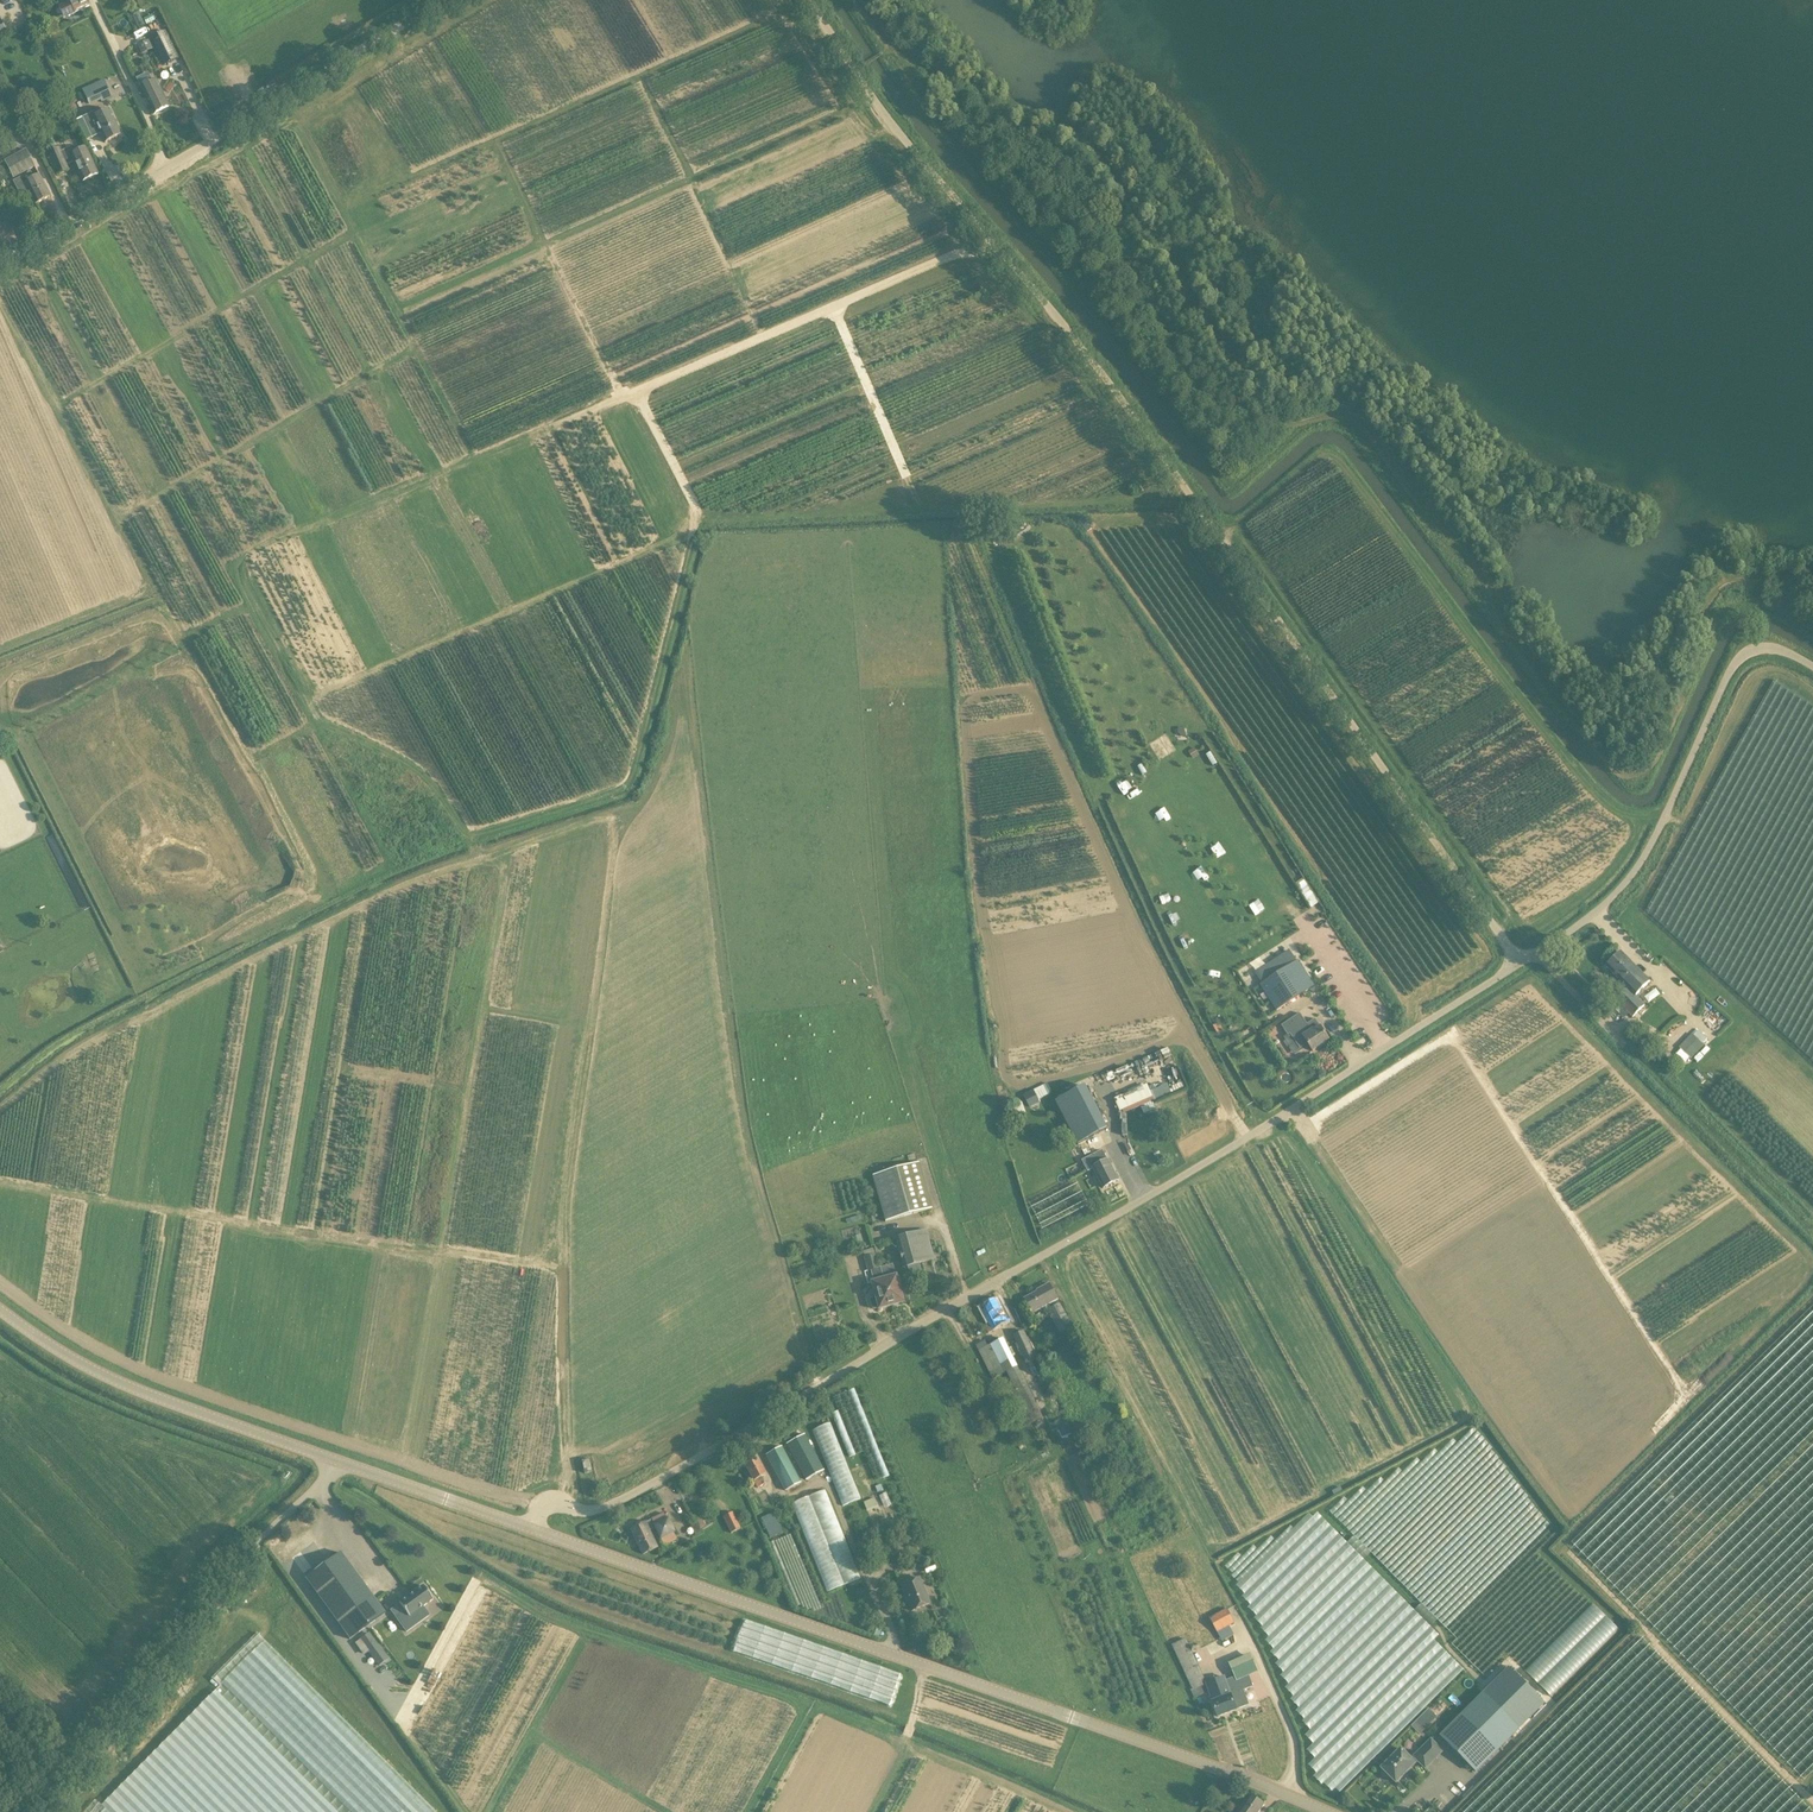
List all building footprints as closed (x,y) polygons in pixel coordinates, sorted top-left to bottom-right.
[(70,3),(64,7),(68,17),(90,7),(87,0),(69,0),(70,3)] [(164,65),(165,65),(178,59),(165,31),(151,38),(154,45),(164,65)] [(148,74),(137,80),(141,88),(154,114),(168,107),(156,81),(152,83),(148,74)] [(104,80),(82,90),(88,104),(90,108),(112,97),(104,80)] [(105,143),(121,135),(109,110),(94,117),(92,113),(76,121),(86,141),(101,134),(105,143)] [(67,166),(74,162),(82,182),(98,175),(86,148),(76,153),(73,146),(61,152),(59,148),(47,153),(56,176),(69,170),(67,166)] [(31,159),(9,171),(13,179),(35,168),(31,159)] [(34,178),(31,173),(14,181),(13,182),(20,197),(29,192),(35,205),(50,197),(39,175),(34,178)] [(1199,755),(1195,748),(1189,751),(1194,759),(1199,755)] [(1195,765),(1199,770),(1208,764),(1205,759),(1195,765)] [(1165,772),(1158,775),(1162,783),(1168,779),(1165,772)] [(1649,982),(1621,953),(1606,967),(1627,989),(1615,1000),(1632,1018),(1645,1006),(1635,996),(1649,982)] [(1265,982),(1259,986),(1276,1011),(1302,994),(1314,986),(1297,961),(1296,962),(1293,964),(1287,954),(1259,972),(1265,982)] [(1307,1024),(1300,1013),(1281,1026),(1289,1037),(1291,1035),(1300,1050),(1308,1044),(1313,1052),(1329,1041),(1320,1027),(1315,1019),(1307,1024)] [(1707,1038),(1699,1031),(1694,1036),(1692,1034),(1679,1048),(1681,1050),(1676,1055),(1684,1063),(1689,1058),(1691,1059),(1704,1045),(1702,1044),(1707,1038)] [(1150,1089),(1153,1099),(1171,1094),(1168,1083),(1150,1089)] [(1033,1090),(1024,1095),(1027,1101),(1037,1097),(1033,1090)] [(1143,1111),(1156,1108),(1152,1093),(1139,1096),(1143,1111)] [(1009,1107),(1013,1116),(1025,1112),(1022,1103),(1009,1107)] [(1104,1127),(1078,1140),(1085,1154),(1111,1142),(1104,1127)] [(1103,1152),(1083,1162),(1089,1174),(1094,1171),(1103,1188),(1118,1181),(1108,1161),(1107,1161),(1103,1152)] [(884,1222),(931,1209),(918,1163),(871,1176),(884,1222)] [(902,1268),(934,1259),(926,1229),(894,1238),(902,1268)] [(975,1252),(981,1263),(991,1257),(986,1246),(975,1252)] [(874,1297),(871,1298),(870,1300),(872,1308),(874,1309),(877,1308),(878,1309),(902,1303),(895,1276),(892,1265),(878,1269),(874,1254),(863,1257),(867,1272),(869,1271),(872,1282),(870,1283),(874,1297)] [(1049,1284),(1039,1289),(1039,1290),(1024,1299),(1032,1314),(1057,1300),(1052,1289),(1049,1284)] [(990,1324),(984,1327),(988,1334),(993,1331),(1010,1323),(997,1298),(981,1307),(989,1323),(990,1324)] [(1059,1303),(1046,1311),(1059,1333),(1072,1326),(1059,1303)] [(1026,1365),(1037,1360),(1024,1331),(1012,1336),(1026,1365)] [(1015,1390),(1026,1385),(1002,1338),(987,1346),(984,1341),(975,1345),(975,1346),(992,1379),(1006,1373),(1015,1390)] [(1032,1375),(1042,1371),(1039,1365),(1030,1369),(1032,1375)] [(1103,1432),(1097,1421),(1085,1428),(1090,1439),(1103,1432)] [(859,1498),(831,1422),(813,1428),(841,1504),(859,1498)] [(823,1471),(804,1434),(785,1444),(805,1480),(823,1471)] [(785,1491),(800,1482),(780,1447),(765,1455),(785,1491)] [(764,1475),(754,1457),(743,1464),(753,1481),(757,1488),(763,1485),(764,1484),(760,1477),(764,1475)] [(581,1461),(584,1473),(592,1472),(589,1460),(581,1461)] [(1343,1492),(1340,1488),(1332,1492),(1334,1496),(1343,1492)] [(794,1499),(823,1591),(858,1580),(829,1489),(794,1499)] [(865,1508),(876,1507),(875,1498),(864,1500),(865,1508)] [(663,1513),(629,1529),(641,1555),(657,1548),(648,1531),(654,1528),(663,1546),(675,1540),(663,1513)] [(739,1529),(732,1513),(723,1518),(730,1533),(739,1529)] [(773,1513),(761,1518),(768,1535),(780,1530),(773,1513)] [(780,1565),(800,1558),(791,1534),(771,1541),(780,1565)] [(1294,1696),(1398,1593),(1347,1542),(1260,1628),(1269,1636),(1265,1640),(1273,1648),(1270,1651),(1279,1660),(1275,1663),(1283,1672),(1280,1675),(1289,1684),(1285,1687),(1294,1696)] [(340,1552),(304,1578),(349,1639),(385,1613),(340,1552)] [(927,1574),(936,1570),(933,1563),(924,1567),(927,1574)] [(918,1578),(900,1586),(910,1611),(929,1604),(918,1578)] [(400,1603),(405,1611),(396,1617),(407,1632),(429,1616),(423,1607),(433,1600),(423,1586),(400,1603)] [(1222,1642),(1233,1635),(1229,1627),(1234,1624),(1226,1608),(1208,1618),(1216,1633),(1222,1642)] [(369,1634),(355,1644),(364,1656),(369,1652),(378,1665),(387,1659),(369,1634)] [(1185,1638),(1171,1645),(1191,1689),(1195,1698),(1208,1692),(1212,1702),(1211,1702),(1216,1717),(1236,1710),(1235,1709),(1248,1705),(1243,1692),(1253,1688),(1248,1676),(1236,1681),(1235,1678),(1225,1682),(1223,1677),(1206,1683),(1190,1649),(1185,1638)] [(1235,1678),(1236,1681),(1248,1676),(1259,1671),(1253,1657),(1230,1666),(1235,1678)] [(1509,1670),(1440,1739),(1474,1773),(1544,1704),(1509,1670)] [(1429,1707),(1411,1725),(1419,1734),(1438,1716),(1429,1707)] [(1401,1749),(1382,1769),(1396,1783),(1418,1761),(1425,1769),(1443,1752),(1431,1739),(1412,1759),(1401,1749)] [(1250,1795),(1239,1811),(1259,1811),(1264,1805),(1250,1795)]
